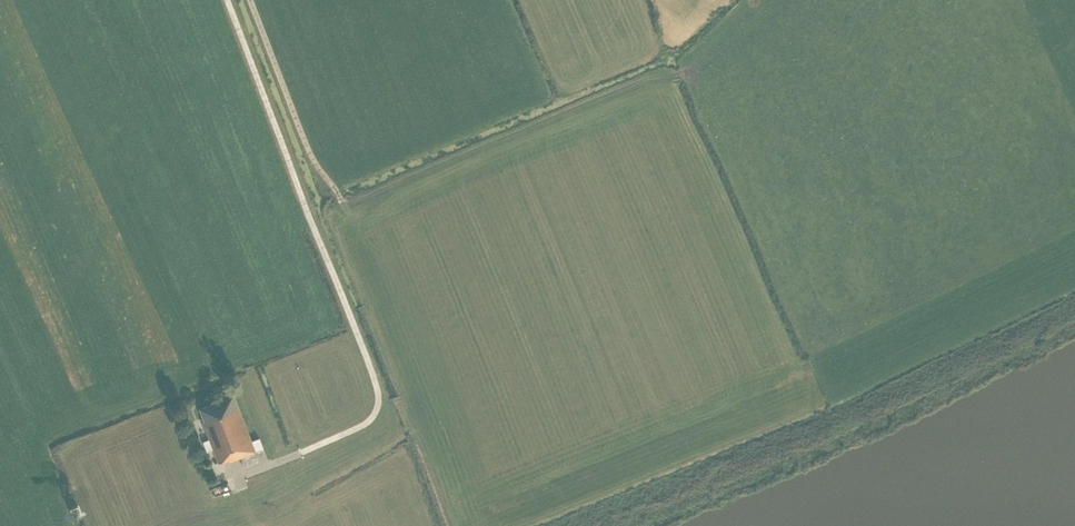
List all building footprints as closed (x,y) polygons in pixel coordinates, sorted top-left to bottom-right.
[(230,461),(264,448),(260,438),(252,441),(234,395),(200,408),(205,421),(203,422),(219,463),(229,459),(230,461)] [(225,478),(223,473),(213,477),(215,482),(225,478)]
